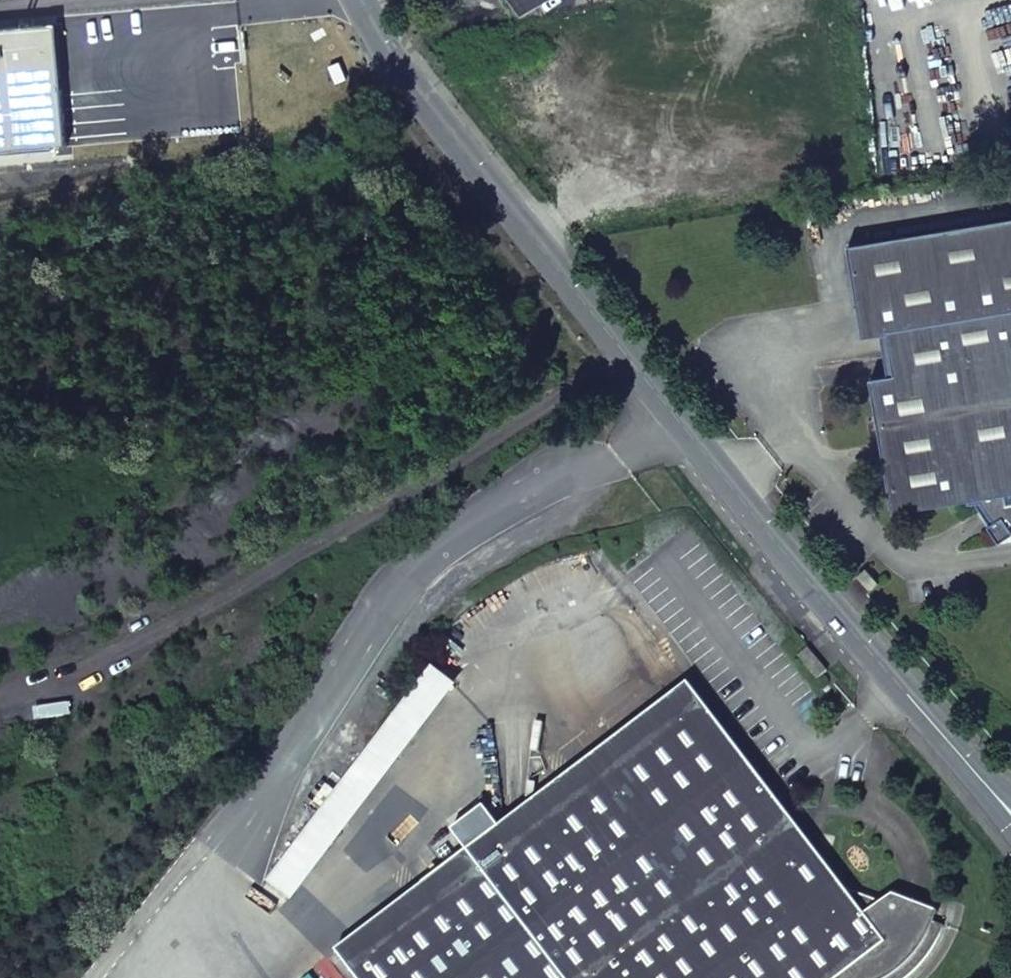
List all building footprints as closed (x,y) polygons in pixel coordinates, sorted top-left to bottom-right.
[(847,245),(861,336),(885,332),(891,373),(868,377),(890,512),(965,498),(965,504),(969,504),(977,502),(990,522),(984,527),(982,529),(994,546),(1009,535),(1005,529),(1010,525),(1010,218),(847,245)] [(984,527),(990,522),(977,502),(969,504),(984,527)] [(877,583),(863,567),(855,575),(869,590),(877,583)] [(825,670),(805,646),(796,653),(814,678),(825,670)] [(286,899),(452,685),(431,668),(266,882),(286,899)] [(686,682),(335,951),(350,970),(699,699),(686,682)] [(916,968),(931,948),(942,926),(932,922),(935,911),(891,893),(879,901),(845,889),(699,699),(350,970),(355,977),(904,977),(916,968)]
